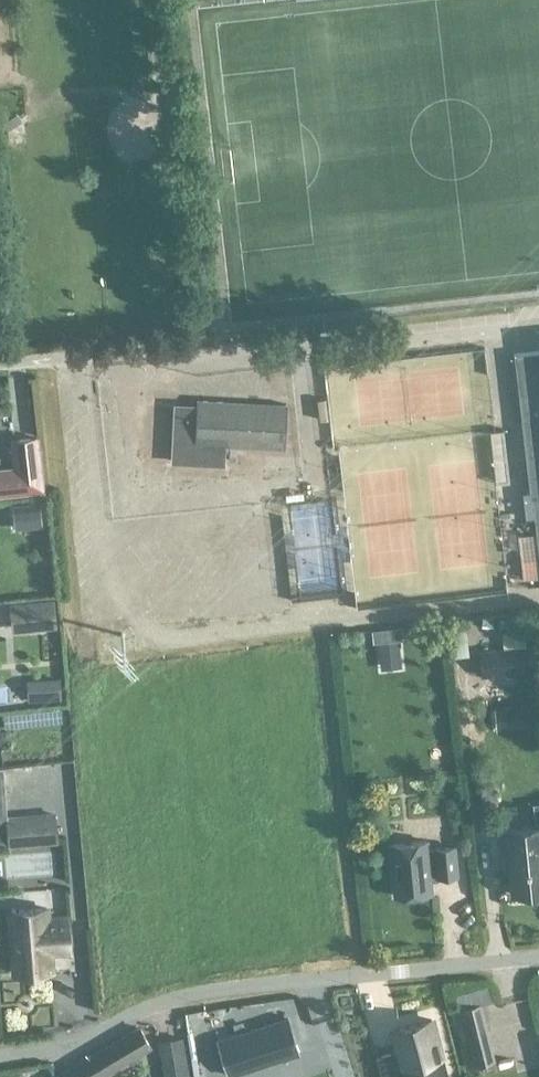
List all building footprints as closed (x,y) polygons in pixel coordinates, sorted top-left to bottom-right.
[(514,354),(529,491),(526,491),(529,518),(534,517),(538,561),(538,351),(514,354)] [(437,402),(440,384),(378,373),(375,392),(363,390),(361,406),(372,408),(369,429),(386,432),(387,428),(407,431),(411,408),(439,413),(440,403),(437,402)] [(198,404),(197,413),(196,444),(225,445),(284,449),(286,404),(198,400),(198,404)] [(224,465),(225,445),(196,444),(197,413),(198,404),(174,403),(171,463),(224,465)] [(0,468),(0,497),(45,493),(39,436),(11,439),(13,466),(0,468)] [(7,504),(8,514),(23,514),(22,503),(7,504)] [(54,600),(10,604),(13,632),(57,628),(54,600)] [(379,641),(400,639),(403,639),(401,627),(371,630),(373,642),(379,641)] [(532,672),(530,647),(479,651),(481,676),(532,672)] [(536,673),(489,675),(490,686),(537,684),(536,673)] [(57,680),(44,681),(45,698),(58,697),(57,680)] [(14,808),(42,811),(45,779),(28,777),(26,793),(13,792),(14,781),(0,779),(0,806),(14,808)] [(57,840),(55,814),(7,818),(9,844),(57,840)] [(502,830),(505,862),(509,861),(512,894),(538,891),(538,827),(502,830)] [(426,841),(390,844),(395,896),(431,893),(429,876),(438,875),(438,877),(456,875),(453,847),(436,848),(436,850),(427,851),(426,841)] [(65,880),(33,879),(33,891),(64,892),(65,880)] [(49,951),(69,949),(67,918),(47,919),(46,908),(9,911),(14,972),(51,970),(49,951)] [(479,1004),(453,1010),(467,1067),(493,1060),(479,1004)] [(287,1017),(217,1039),(229,1075),(298,1053),(287,1017)] [(393,1029),(398,1051),(377,1056),(383,1076),(436,1076),(446,1075),(431,1019),(393,1029)] [(139,1027),(55,1076),(99,1076),(150,1046),(139,1027)] [(181,1039),(159,1042),(166,1076),(188,1076),(181,1039)]
